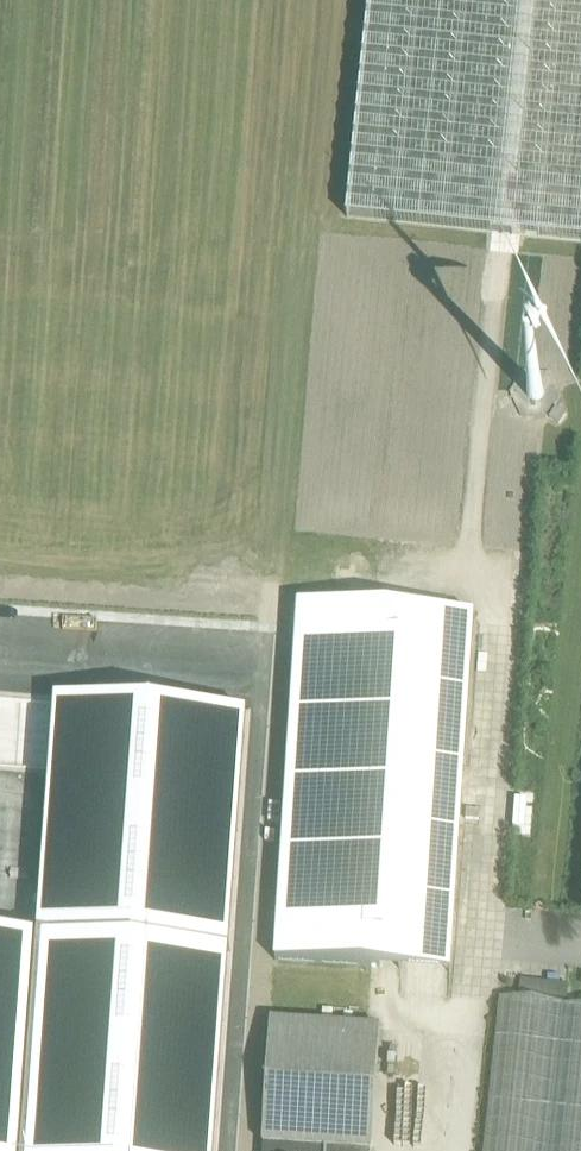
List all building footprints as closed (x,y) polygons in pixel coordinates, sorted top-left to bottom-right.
[(347,217),(485,231),(489,232),(580,241),(580,0),(370,0),(365,39),(347,217)] [(536,385),(533,385),(530,387),(529,388),(528,389),(527,392),(527,394),(527,395),(527,397),(528,398),(530,401),(531,401),(533,402),(535,402),(538,402),(539,401),(542,400),(543,398),(544,395),(544,394),(543,391),(543,389),(542,388),(539,386),(536,385)] [(452,972),(475,616),(300,604),(276,960),(452,972)] [(229,950),(247,714),(56,700),(56,702),(51,770),(50,784),(38,936),(0,933),(0,1150),(214,1150),(229,950)] [(540,802),(540,790),(515,789),(514,801),(540,802)] [(500,995),(484,1150),(580,1150),(580,1003),(500,995)] [(278,1144),(316,1146),(324,1024),(272,1020),(262,1150),(277,1150),(278,1144)]
